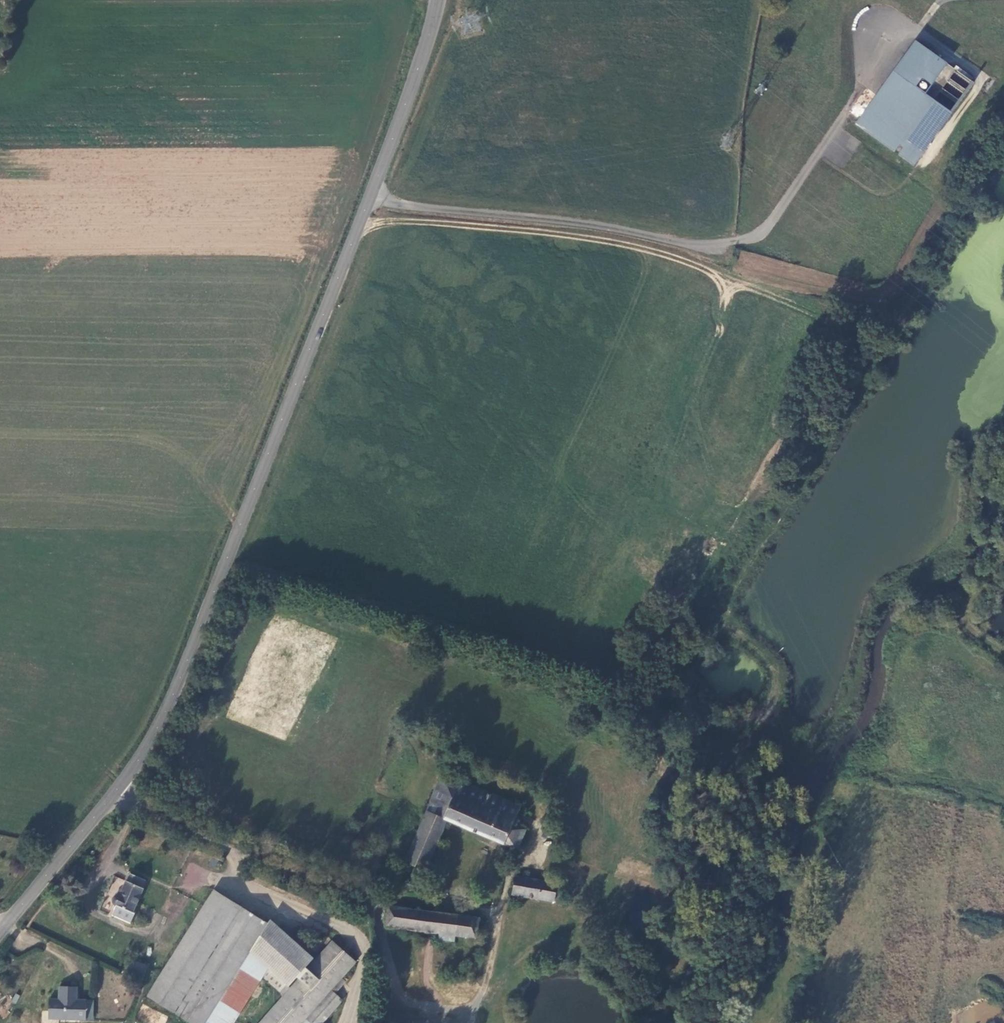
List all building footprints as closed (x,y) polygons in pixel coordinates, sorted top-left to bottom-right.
[(915,42),(855,124),(915,168),(975,86),(915,42)] [(515,847),(523,829),(510,823),(518,807),(440,774),(403,860),(411,864),(422,868),(445,820),(501,845),(503,841),(515,847)] [(509,893),(551,900),(555,883),(512,875),(509,893)] [(133,915),(140,900),(144,889),(142,888),(146,881),(133,876),(130,883),(128,882),(121,898),(118,897),(115,898),(113,903),(114,906),(118,908),(115,917),(132,925),(135,918),(133,917),(134,916),(133,915)] [(110,888),(116,892),(124,881),(117,877),(110,888)] [(187,1022),(196,1022),(221,985),(261,923),(210,890),(143,992),(187,1022)] [(483,919),(386,904),(383,924),(436,931),(436,937),(451,940),(453,934),(471,936),(473,935),(474,934),(475,932),(481,933),(483,919)] [(261,923),(221,985),(196,1022),(226,1022),(242,999),(259,973),(274,988),(282,981),(284,983),(310,957),(264,919),(261,923)] [(336,1001),(330,994),(341,981),(338,978),(351,964),(330,941),(249,1022),(314,1022),(336,1001)] [(87,1000),(77,1000),(78,987),(60,986),(59,1001),(49,1000),(48,1018),(86,1020),(87,1000)] [(148,1017),(146,1022),(147,1022),(164,1022),(167,1017),(150,1008),(150,1010),(143,1007),(140,1013),(148,1017)]
